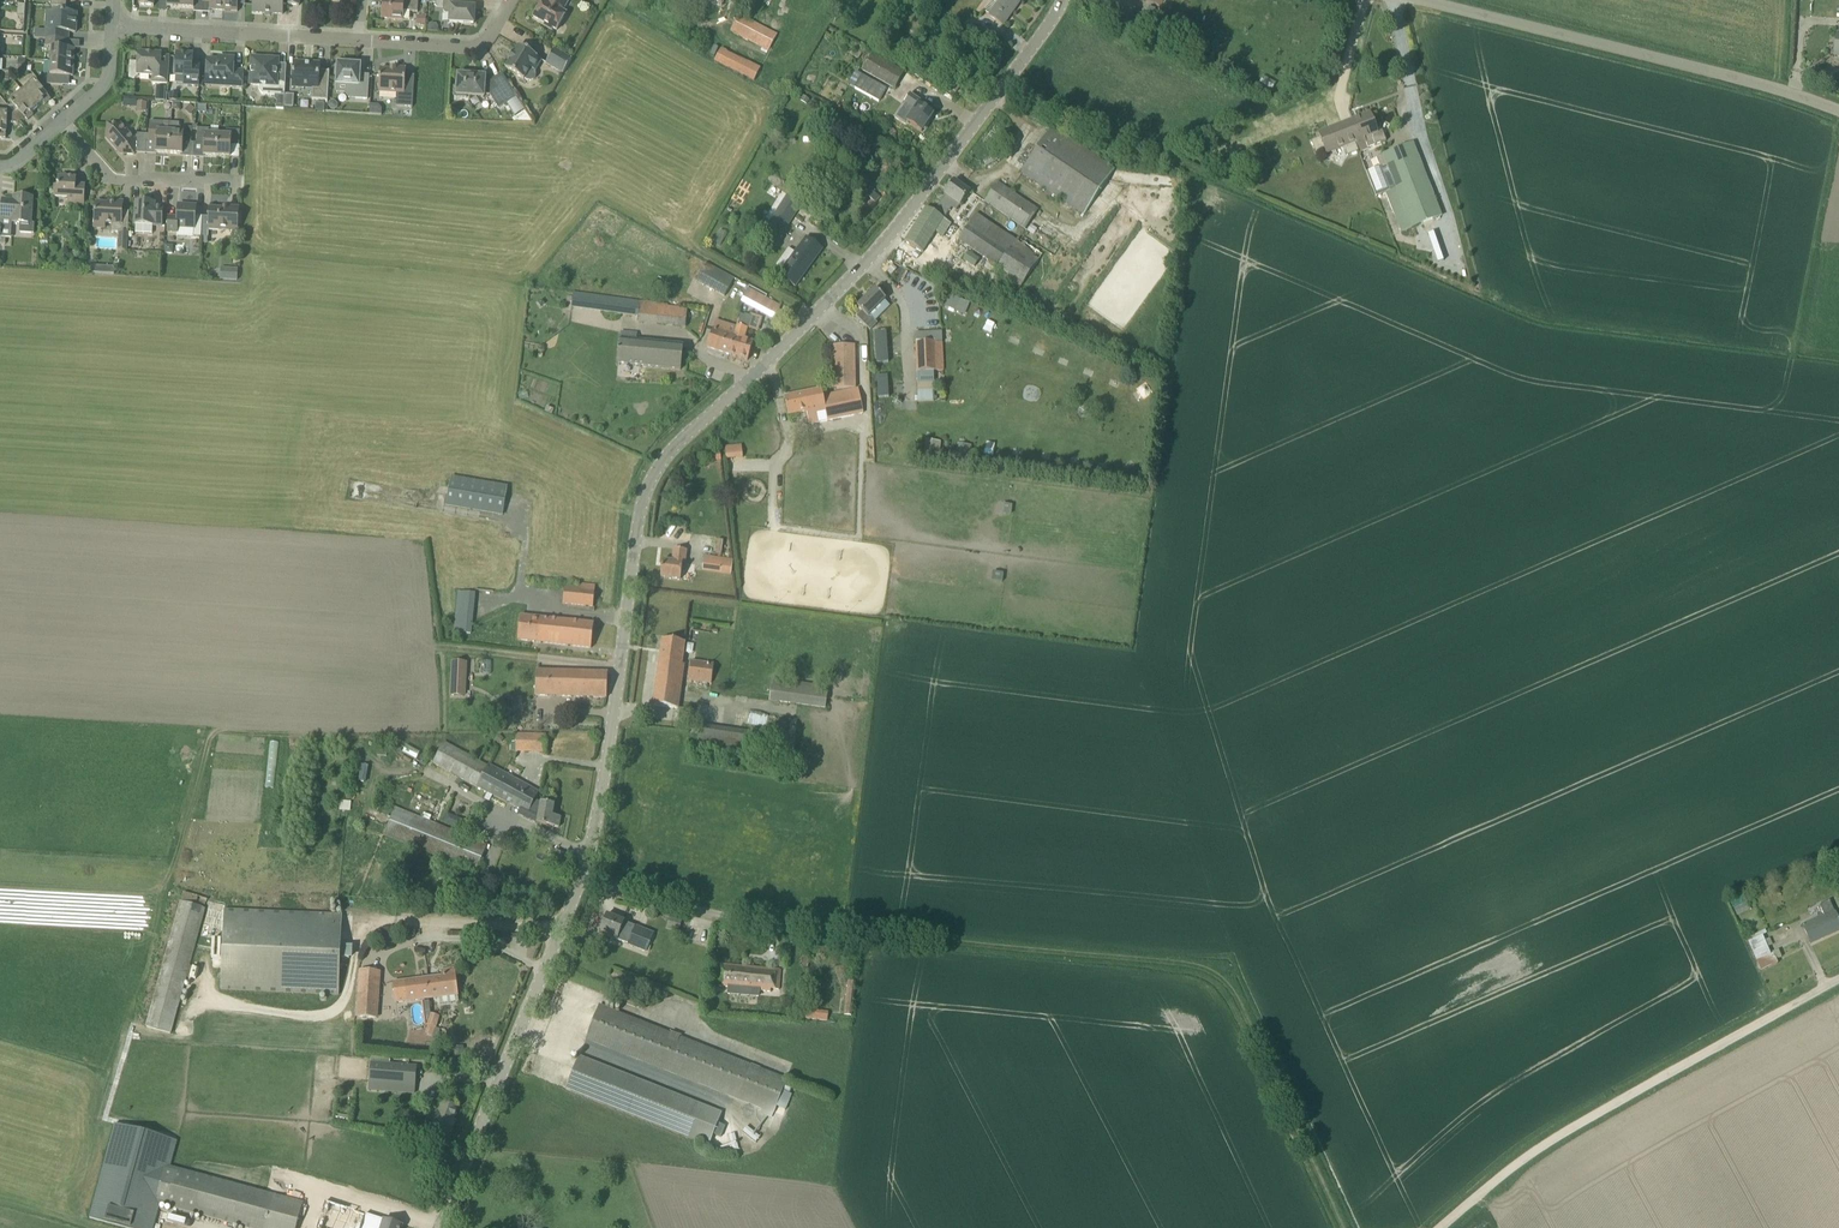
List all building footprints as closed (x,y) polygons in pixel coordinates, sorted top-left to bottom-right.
[(181,0),(167,0),(167,7),(181,8),(181,0)] [(194,9),(194,2),(202,3),(203,0),(181,0),(181,8),(194,9)] [(224,0),(203,0),(202,3),(210,3),(209,10),(224,11),(224,0)] [(245,0),(224,0),(224,11),(238,12),(238,5),(245,5),(245,0)] [(253,13),(283,15),(284,0),(253,0),(253,13)] [(386,2),(383,2),(382,19),(402,20),(403,12),(418,13),(418,0),(386,0),(386,2)] [(428,3),(436,4),(435,7),(443,7),(443,12),(445,14),(450,15),(450,23),(474,24),(475,8),(459,7),(460,0),(428,0),(428,3)] [(545,25),(544,27),(552,31),(553,29),(557,31),(566,14),(563,12),(569,0),(548,0),(547,3),(543,1),(534,18),(545,25)] [(1017,0),(992,0),(991,2),(984,12),(989,16),(1003,26),(1020,2),(1017,0)] [(47,38),(47,39),(60,40),(60,39),(60,32),(76,33),(77,14),(66,13),(52,12),(47,12),(46,38),(47,38)] [(778,34),(749,19),(739,14),(730,32),(769,52),(778,34)] [(417,15),(416,25),(425,25),(426,15),(417,15)] [(68,40),(60,39),(60,40),(47,39),(47,47),(53,47),(52,62),(74,63),(75,49),(67,48),(68,40)] [(854,43),(848,53),(859,60),(865,49),(854,43)] [(538,58),(529,52),(519,46),(514,55),(513,54),(509,60),(510,61),(505,69),(524,80),(525,79),(527,81),(530,82),(534,81),(535,79),(536,75),(535,73),(542,61),(537,58),(538,58)] [(720,48),(713,62),(754,82),(761,68),(720,48)] [(556,49),(546,65),(562,75),(572,59),(556,49)] [(137,79),(137,75),(153,76),(152,83),(168,84),(170,57),(161,57),(161,54),(139,52),(138,62),(130,62),(129,79),(137,79)] [(862,71),(895,90),(902,77),(904,73),(872,54),(862,71)] [(177,55),(176,77),(185,77),(184,85),(199,85),(201,64),(192,64),(193,55),(177,55)] [(206,79),(217,80),(217,86),(242,88),(243,71),(234,71),(234,58),(224,57),(223,61),(207,60),(206,79)] [(260,91),(263,95),(284,96),(285,89),(286,77),(277,77),(278,61),(252,59),(250,87),(260,87),(260,91)] [(47,77),(46,85),(63,86),(63,76),(73,77),(74,63),(52,62),(51,77),(47,77)] [(312,99),(327,100),(329,71),(328,71),(328,72),(320,71),(320,63),(294,62),(293,83),(292,89),(312,90),(312,99)] [(360,66),(359,66),(354,65),(338,64),(338,67),(336,68),(336,74),(337,75),(337,84),(338,85),(350,85),(349,98),(367,99),(369,76),(360,75),(360,69),(360,66)] [(380,70),(379,92),(397,93),(396,106),(413,107),(414,76),(406,76),(406,69),(390,68),(390,70),(380,70)] [(517,97),(514,93),(502,73),(492,79),(493,80),(490,82),(485,82),(485,77),(475,76),(475,75),(468,75),(468,76),(458,75),(457,86),(455,86),(455,98),(466,98),(484,99),(484,97),(484,95),(489,95),(490,95),(500,109),(517,97)] [(51,100),(34,81),(23,91),(23,92),(38,108),(43,103),(45,105),(51,100)] [(961,87),(956,83),(951,90),(956,94),(961,87)] [(32,113),(38,108),(23,92),(17,97),(16,96),(10,102),(18,111),(15,113),(13,113),(18,123),(25,118),(27,120),(33,115),(32,113)] [(914,110),(906,121),(922,132),(933,115),(919,105),(921,101),(911,94),(905,103),(914,110)] [(329,104),(329,107),(332,111),(335,111),(338,108),(338,105),(335,101),(331,101),(329,104)] [(137,102),(137,110),(137,111),(147,112),(147,103),(137,102)] [(190,105),(185,111),(190,115),(195,110),(190,105)] [(381,115),(381,110),(378,106),(370,106),(370,114),(381,115)] [(233,107),(232,115),(240,116),(241,108),(233,107)] [(18,123),(13,113),(0,112),(0,138),(6,138),(7,127),(7,123),(18,123)] [(515,122),(532,123),(525,112),(513,120),(515,122)] [(1377,133),(1370,115),(1352,121),(1360,141),(1355,143),(1358,152),(1359,154),(1369,150),(1368,149),(1386,142),(1382,131),(1377,133)] [(1360,141),(1352,121),(1319,135),(1320,139),(1312,142),(1316,152),(1324,149),(1326,154),(1344,147),(1348,156),(1358,152),(1355,143),(1360,141)] [(156,153),(170,154),(171,123),(163,123),(150,122),(150,126),(149,135),(149,141),(156,141),(156,153)] [(171,123),(170,154),(183,155),(183,143),(191,143),(192,128),(179,128),(179,124),(171,123)] [(120,124),(108,124),(107,138),(121,154),(134,155),(135,139),(120,124)] [(1114,169),(1062,134),(1052,127),(1021,172),(1084,214),(1114,169)] [(203,156),(206,156),(218,157),(219,136),(210,136),(211,129),(197,128),(197,131),(196,143),(196,144),(204,144),(203,156)] [(227,136),(219,135),(218,157),(231,158),(231,146),(239,146),(240,131),(227,131),(227,136)] [(1394,195),(1387,197),(1398,225),(1404,222),(1407,230),(1412,228),(1414,235),(1422,232),(1419,225),(1442,216),(1414,143),(1379,157),(1377,158),(1380,165),(1382,165),(1392,190),(1394,195)] [(58,177),(58,187),(55,187),(55,197),(68,198),(68,204),(84,205),(86,186),(76,185),(77,179),(68,178),(68,177),(66,175),(63,174),(61,176),(60,178),(58,177)] [(905,242),(930,258),(951,223),(944,219),(952,207),(958,211),(970,192),(954,181),(944,194),(946,195),(934,213),(926,208),(905,242)] [(985,202),(995,208),(1025,229),(1038,210),(997,183),(985,202)] [(875,194),(871,198),(876,203),(880,198),(875,194)] [(1,218),(1,222),(4,222),(12,222),(20,223),(20,233),(34,234),(34,224),(31,224),(32,202),(33,197),(14,196),(13,200),(2,199),(2,202),(2,207),(1,218)] [(95,222),(106,223),(112,223),(112,231),(119,231),(118,251),(127,251),(129,224),(122,224),(122,212),(123,202),(120,202),(114,201),(114,202),(114,204),(96,203),(95,222)] [(762,234),(773,241),(777,244),(797,212),(782,202),(762,234)] [(136,203),(135,224),(162,225),(163,207),(154,207),(155,204),(136,203)] [(203,217),(195,217),(196,207),(178,205),(178,217),(170,217),(169,233),(177,233),(178,228),(195,229),(194,237),(201,238),(203,217)] [(210,209),(208,230),(237,231),(239,208),(223,207),(223,209),(210,209)] [(1040,257),(1042,253),(1018,237),(1015,240),(976,214),(958,240),(1024,285),(1042,258),(1040,257)] [(794,255),(779,275),(795,287),(822,249),(805,237),(799,246),(794,255)] [(173,254),(173,245),(165,245),(165,253),(173,254)] [(75,271),(78,271),(85,271),(86,262),(79,261),(76,261),(75,271)] [(725,296),(734,279),(706,264),(697,281),(725,296)] [(892,265),(886,271),(891,276),(897,269),(892,265)] [(238,281),(238,268),(229,268),(228,280),(238,281)] [(870,316),(885,301),(886,300),(875,289),(857,307),(862,312),(857,317),(865,326),(871,331),(877,325),(878,324),(875,322),(870,316)] [(746,290),(741,300),(774,318),(780,308),(746,290)] [(945,307),(965,316),(970,304),(950,295),(945,307)] [(622,314),(631,315),(631,314),(639,315),(638,321),(666,326),(667,324),(675,325),(675,326),(685,328),(688,309),(668,306),(668,305),(603,296),(601,311),(622,314)] [(735,336),(729,354),(748,361),(754,342),(744,339),(748,329),(749,329),(752,317),(745,315),(744,316),(740,315),(737,326),(734,336),(735,336)] [(707,347),(729,354),(735,336),(734,336),(737,326),(716,320),(713,329),(707,347)] [(886,331),(874,332),(877,364),(889,363),(886,331)] [(619,340),(617,364),(681,370),(683,346),(634,341),(634,335),(620,333),(619,340)] [(1030,351),(1043,356),(1047,345),(1034,340),(1030,351)] [(934,390),(934,372),(945,371),(944,342),(916,343),(916,344),(917,372),(918,391),(934,390)] [(833,389),(856,388),(855,346),(832,346),(833,389)] [(888,375),(877,376),(878,397),(889,397),(888,375)] [(858,389),(856,389),(823,396),(822,389),(784,397),(788,416),(807,412),(809,424),(863,412),(858,389)] [(547,407),(545,412),(553,416),(556,411),(547,407)] [(923,460),(939,462),(941,442),(926,440),(923,460)] [(957,444),(955,464),(970,465),(972,445),(957,444)] [(726,460),(743,458),(742,445),(724,447),(726,460)] [(705,463),(721,461),(720,448),(703,450),(705,463)] [(452,475),(446,506),(502,516),(508,485),(452,475)] [(681,580),(681,579),(682,572),(683,564),(685,564),(686,550),(674,549),(673,562),(663,560),(661,577),(681,580)] [(705,556),(703,571),(731,575),(733,560),(705,556)] [(685,580),(696,581),(697,569),(686,568),(685,580)] [(565,588),(563,604),(593,607),(595,586),(580,584),(579,590),(565,588)] [(472,634),(476,593),(458,591),(454,632),(472,634)] [(594,624),(593,623),(521,615),(518,640),(591,648),(594,624)] [(682,664),(683,660),(685,642),(662,639),(654,705),(678,709),(685,664),(682,664)] [(467,680),(467,662),(451,661),(451,679),(467,680)] [(715,664),(692,661),(689,682),(690,682),(712,685),(715,664)] [(536,670),(535,695),(607,698),(608,673),(536,670)] [(772,679),(771,685),(770,700),(825,708),(828,687),(772,679)] [(495,724),(492,712),(482,715),(482,716),(485,727),(495,724)] [(748,753),(750,738),(699,730),(697,745),(748,753)] [(546,735),(516,734),(516,751),(545,752),(546,735)] [(499,744),(504,739),(500,735),(495,740),(499,744)] [(539,817),(538,824),(559,828),(561,818),(552,816),(554,804),(540,802),(540,807),(535,804),(536,802),(534,801),(539,793),(493,766),(491,768),(445,741),(433,762),(492,795),(493,793),(528,813),(529,812),(539,817)] [(488,844),(395,806),(384,835),(476,872),(488,844)] [(457,829),(460,822),(444,816),(441,823),(457,829)] [(461,870),(456,883),(469,888),(470,886),(467,885),(468,884),(470,885),(474,875),(461,870)] [(510,892),(511,887),(495,882),(493,887),(510,892)] [(1824,915),(1802,925),(1811,944),(1838,931),(1838,922),(1834,910),(1829,900),(1820,904),(1820,906),(1824,915)] [(146,1026),(170,1033),(205,908),(180,901),(146,1026)] [(224,910),(220,990),(339,995),(342,915),(224,910)] [(653,933),(607,915),(601,930),(610,934),(609,936),(645,951),(653,933)] [(1776,959),(1781,957),(1778,950),(1769,953),(1767,947),(1773,945),(1772,944),(1770,938),(1765,941),(1763,938),(1763,935),(1766,934),(1765,930),(1747,937),(1759,970),(1777,963),(1776,959)] [(759,991),(759,992),(771,993),(771,990),(780,991),(782,970),(781,970),(721,965),(719,987),(728,988),(759,991)] [(394,982),(396,1003),(458,995),(454,968),(442,970),(442,976),(404,981),(394,982)] [(378,1018),(381,971),(359,970),(356,1017),(378,1018)] [(855,982),(848,981),(844,1015),(851,1016),(855,982)] [(619,1002),(642,1011),(647,998),(624,989),(619,1002)] [(774,1114),(777,1107),(785,1110),(791,1094),(789,1093),(791,1088),(785,1086),(787,1082),(680,1039),(680,1037),(671,1033),(670,1035),(599,1006),(586,1038),(774,1114)] [(827,1021),(828,1013),(807,1011),(806,1018),(827,1021)] [(440,1016),(431,1014),(427,1024),(425,1034),(433,1036),(435,1028),(436,1028),(440,1016)] [(465,1056),(464,1046),(453,1048),(455,1058),(465,1056)] [(579,1056),(566,1089),(709,1145),(722,1113),(579,1056)] [(415,1086),(416,1067),(371,1063),(370,1082),(386,1084),(386,1092),(396,1092),(397,1084),(415,1086)] [(458,1108),(447,1104),(440,1101),(434,1116),(431,1115),(428,1116),(425,1124),(426,1128),(432,1130),(431,1131),(450,1138),(456,1122),(454,1121),(458,1108)] [(160,1204),(176,1209),(246,1227),(296,1227),(297,1225),(303,1203),(276,1196),(170,1167),(177,1141),(115,1124),(90,1218),(126,1227),(153,1227),(160,1204)] [(323,1209),(319,1223),(334,1227),(357,1227),(358,1226),(363,1227),(401,1227),(402,1226),(385,1220),(385,1221),(373,1217),(325,1202),(323,1209)]
